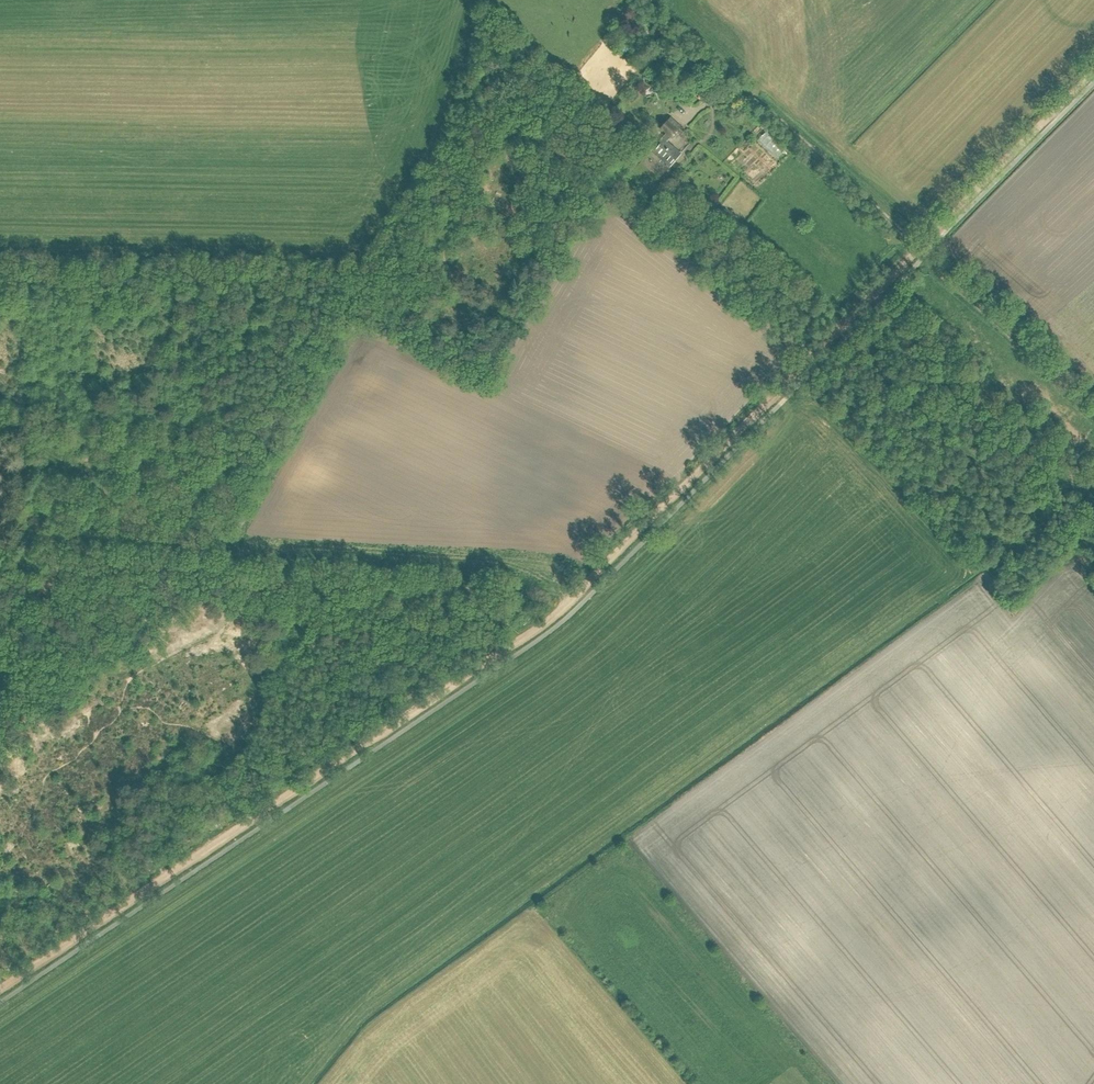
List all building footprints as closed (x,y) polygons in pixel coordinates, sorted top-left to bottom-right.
[(678,102),(683,98),(675,90),(671,94),(678,102)] [(660,129),(665,133),(666,133),(669,136),(672,139),(679,131),(678,130),(682,126),(671,116),(660,129)] [(670,167),(680,155),(666,142),(670,138),(668,136),(669,136),(666,133),(665,133),(661,138),(651,151),(670,167)]
